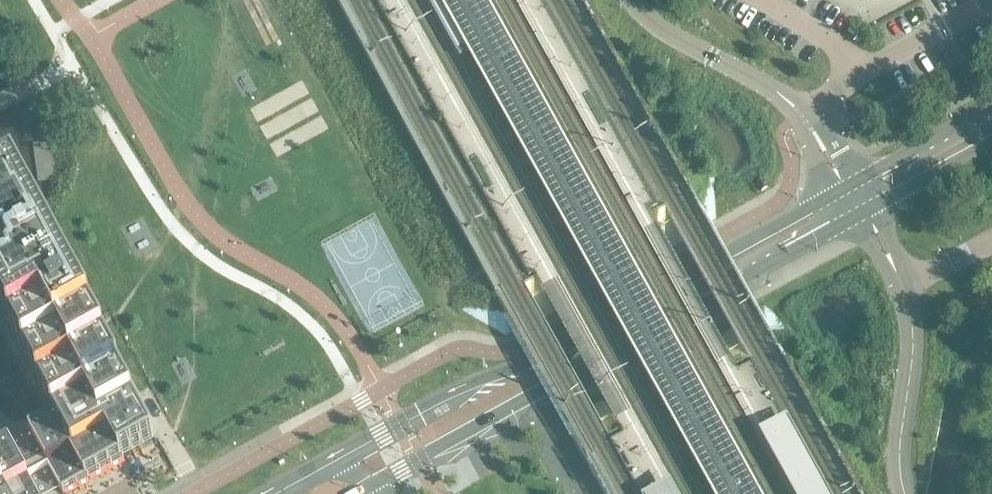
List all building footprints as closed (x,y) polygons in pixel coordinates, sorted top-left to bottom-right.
[(17,351),(17,352),(18,354),(23,362),(24,364),(29,374),(30,375),(36,385),(36,387),(42,397),(43,399),(48,409),(49,410),(55,420),(43,427),(42,427),(32,433),(30,434),(10,445),(9,446),(0,451),(0,493),(52,493),(61,490),(62,493),(63,493),(64,493),(90,480),(121,462),(155,444),(154,443),(155,443),(155,442),(156,442),(150,432),(142,417),(129,394),(128,392),(122,382),(122,381),(116,371),(115,369),(110,359),(109,358),(105,350),(104,348),(103,346),(97,336),(96,335),(91,324),(90,323),(86,316),(85,313),(84,311),(33,219),(24,203),(23,202),(23,201),(21,201),(20,202),(8,209),(7,209),(0,213),(0,321),(17,351)] [(341,259),(362,250),(353,229),(332,238),(341,259)]
